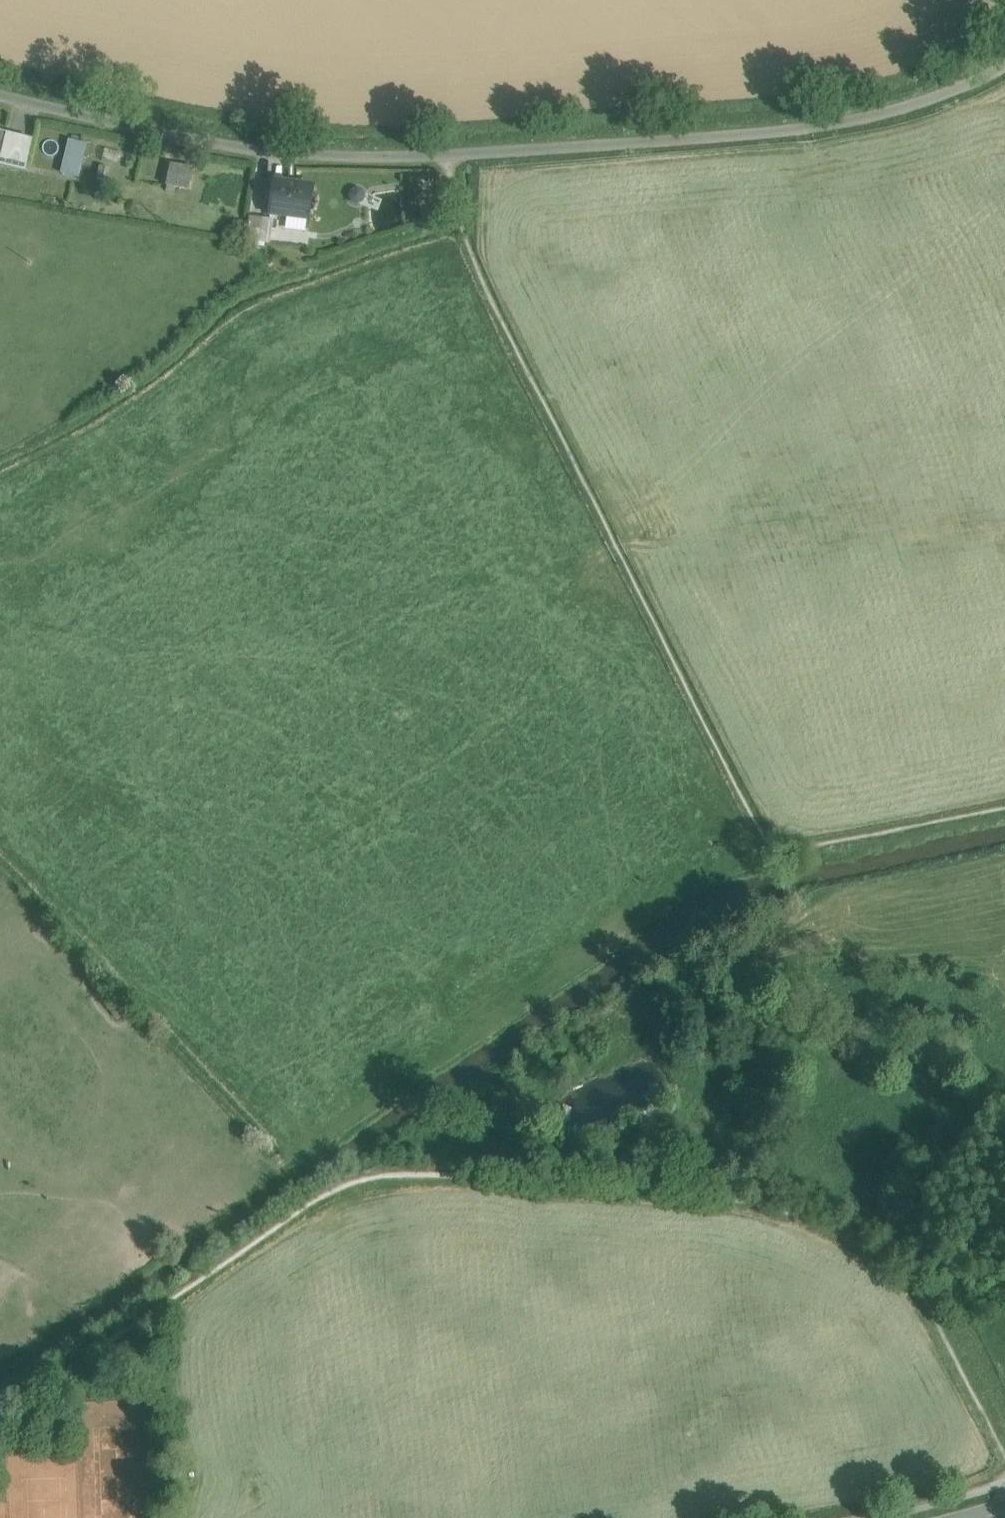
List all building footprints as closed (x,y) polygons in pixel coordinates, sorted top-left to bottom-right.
[(78,176),(86,141),(67,137),(60,172),(78,176)] [(195,168),(170,164),(166,186),(191,190),(195,168)] [(313,187),(275,182),(270,215),(289,218),(287,230),(305,232),(306,220),(308,220),(313,187)] [(273,221),(250,218),(247,241),(269,244),(273,221)]
